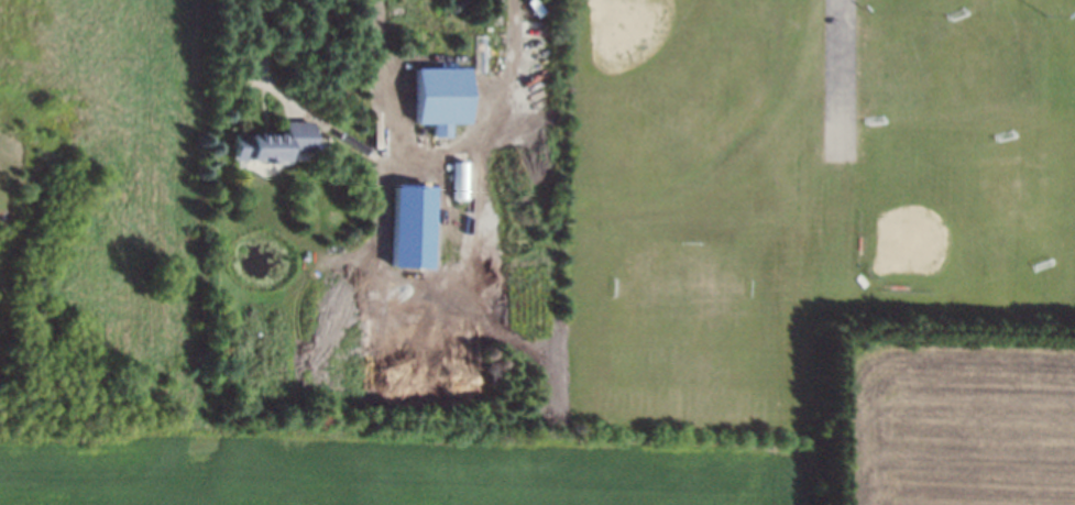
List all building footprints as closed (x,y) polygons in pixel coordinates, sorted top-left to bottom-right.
[(472,36),(474,72),(486,71),(485,35),(472,36)] [(414,122),(413,67),(465,66),(467,121),(414,122)] [(229,135),(277,136),(278,124),(304,125),(303,153),(278,153),(278,161),(266,161),(266,162),(253,162),(253,160),(242,160),(242,155),(228,155),(229,135)] [(466,162),(453,162),(452,199),(466,199),(466,162)] [(311,190),(314,183),(329,185),(328,193),(311,190)] [(390,267),(429,268),(431,186),(392,185),(390,267)]
